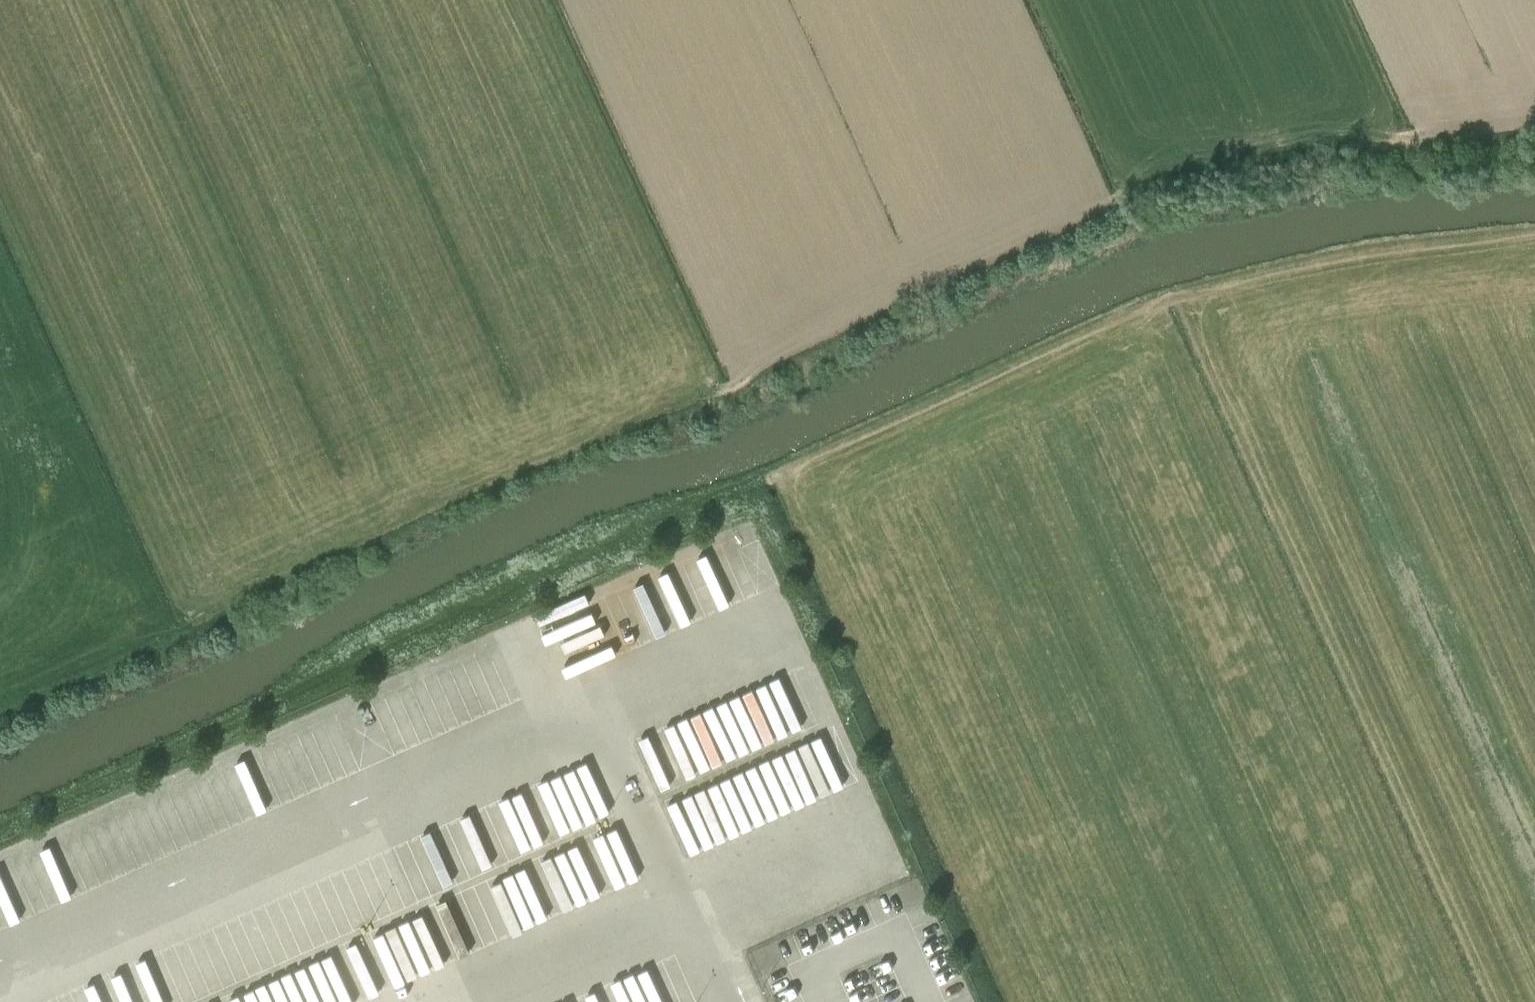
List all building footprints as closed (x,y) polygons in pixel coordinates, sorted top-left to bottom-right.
[(670,563),(674,572),(617,595),(624,612),(630,609),(631,612),(655,602),(652,595),(681,583),(679,577),(686,574),(680,559),(670,563)] [(661,627),(654,627),(654,629),(691,627),(690,604),(660,606),(661,627)] [(807,662),(769,679),(792,729),(830,712),(807,662)] [(716,727),(728,723),(722,705),(693,715),(709,763),(736,754),(732,742),(723,745),(716,727)] [(669,727),(643,733),(656,786),(682,780),(669,727)]
